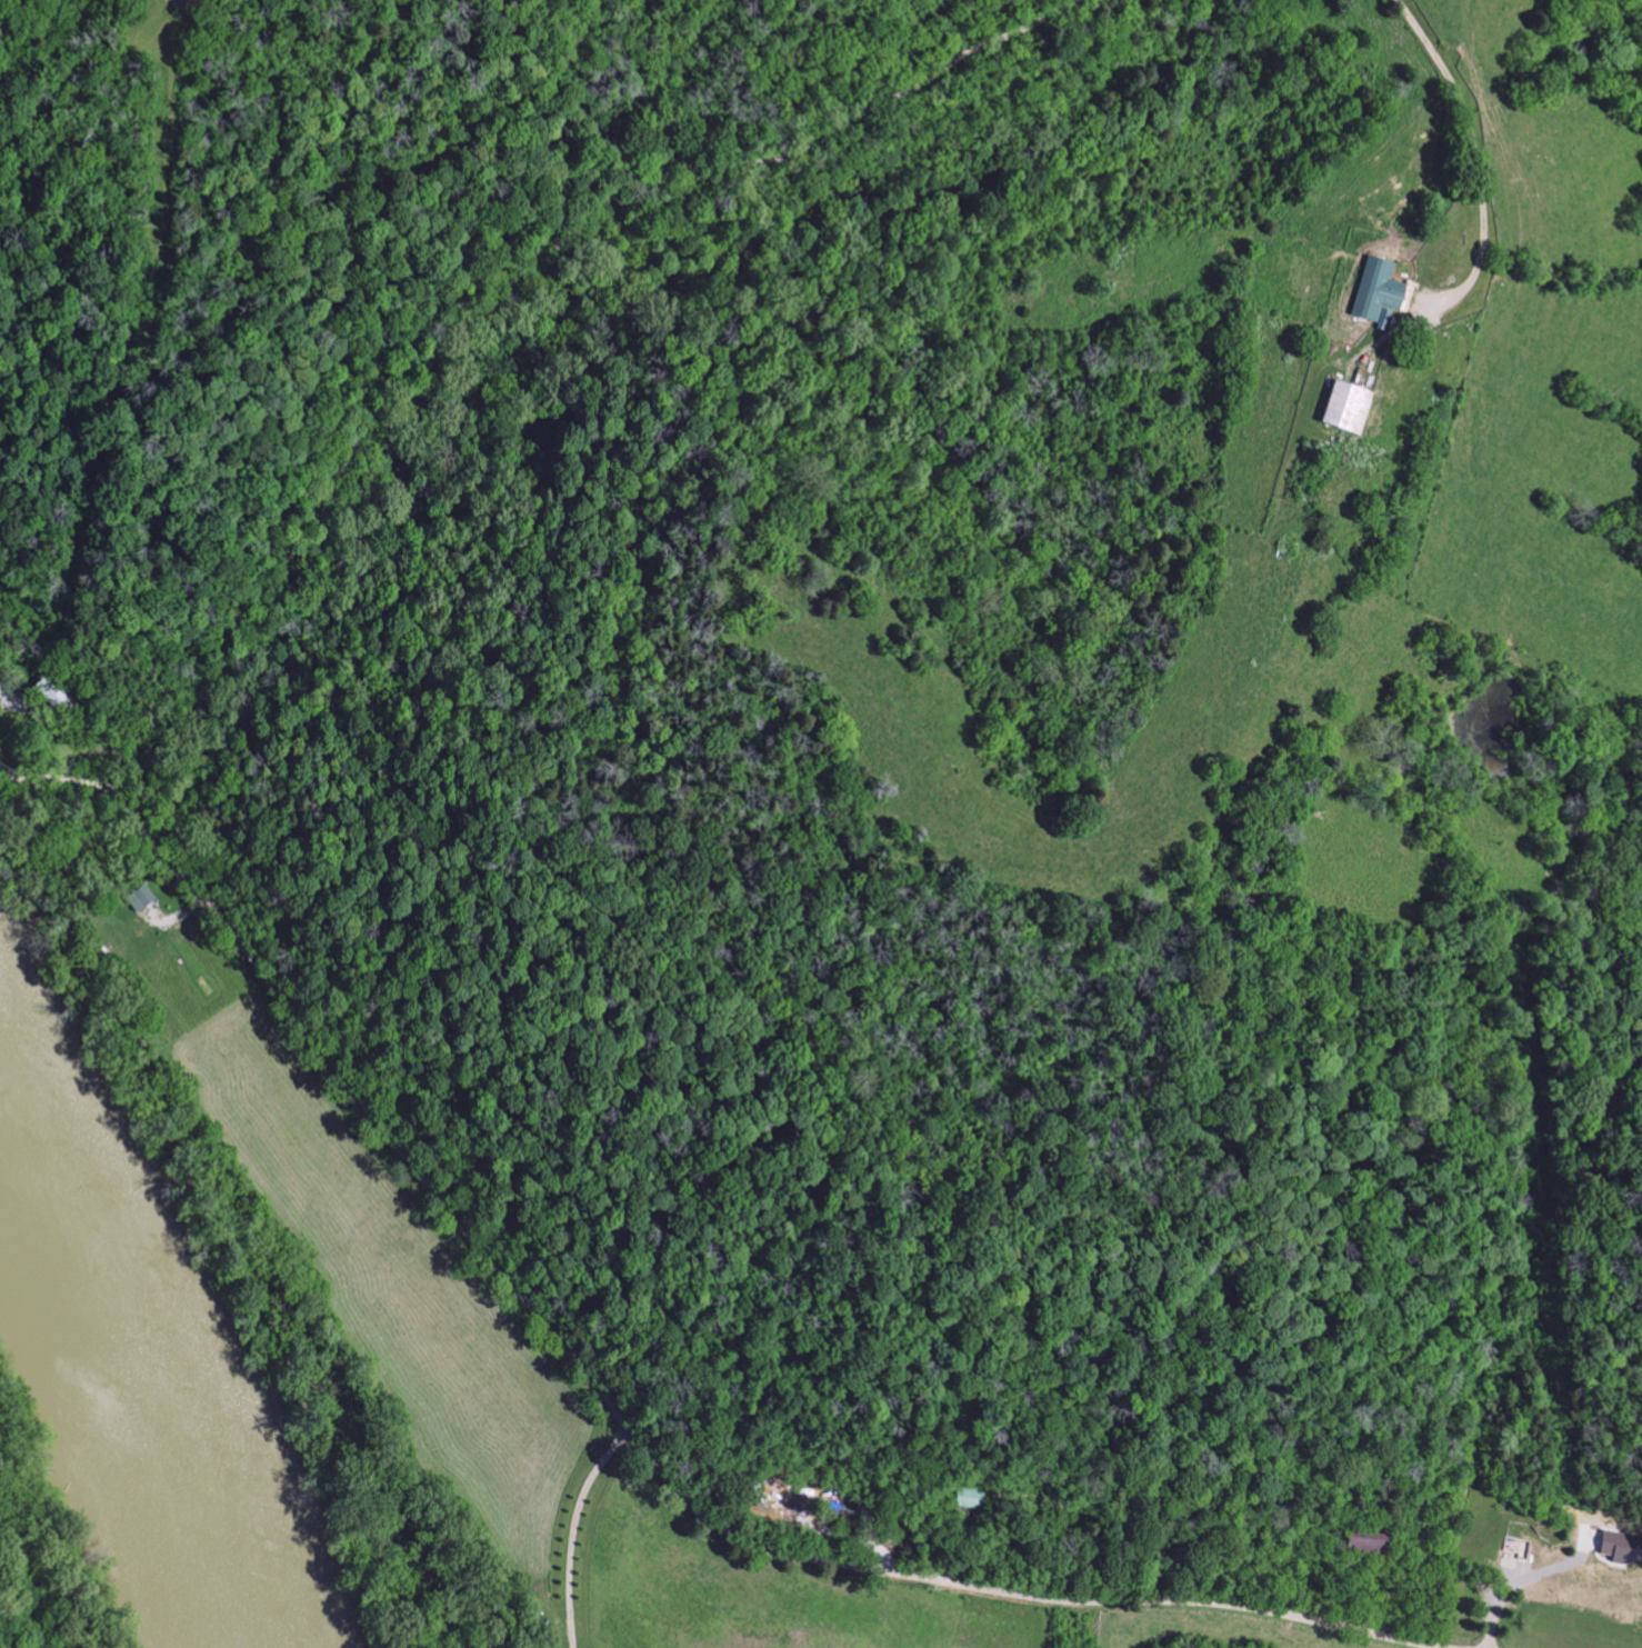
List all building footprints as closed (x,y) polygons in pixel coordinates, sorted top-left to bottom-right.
[(1352,318),(1378,324),(1381,309),(1397,312),(1403,284),(1390,281),(1394,264),(1365,258),(1352,318)] [(1372,393),(1332,382),(1320,426),(1360,436),(1372,393)] [(155,900),(145,885),(125,897),(135,913),(155,900)] [(954,1508),(982,1509),(983,1490),(955,1489),(954,1508)] [(1350,1525),(1349,1551),(1394,1551),(1394,1526),(1350,1525)] [(1598,1556),(1610,1558),(1609,1561),(1628,1566),(1629,1561),(1641,1564),(1641,1557),(1641,1544),(1602,1536),(1598,1556)]
